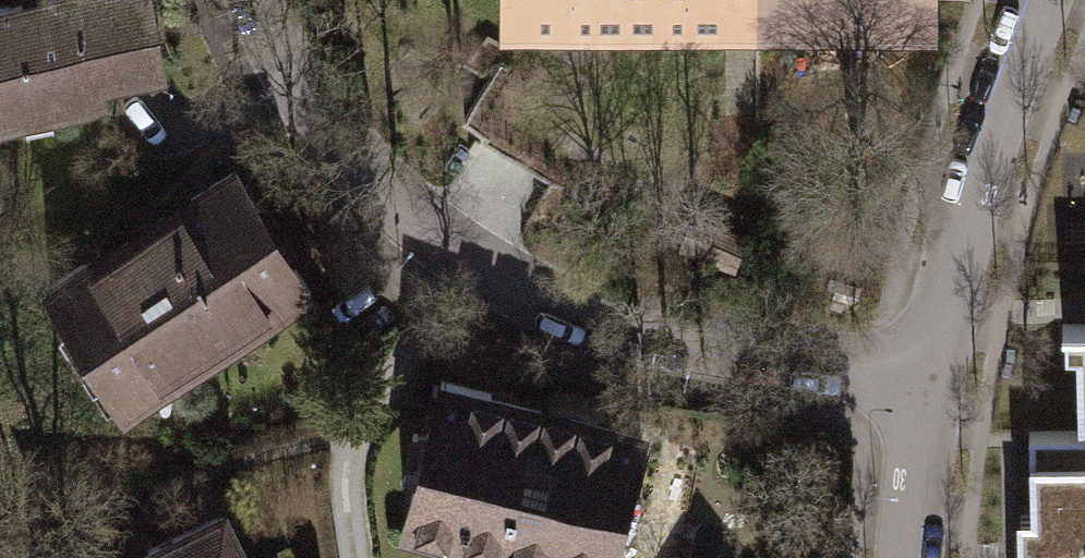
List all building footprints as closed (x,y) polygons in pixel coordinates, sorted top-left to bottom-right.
[(0,4),(0,114),(105,95),(94,76),(160,57),(150,0),(23,0),(0,4)] [(751,25),(751,0),(502,0),(502,26),(751,25)] [(751,25),(932,25),(932,0),(751,0),(751,25)] [(467,138),(441,188),(543,240),(569,190),(467,138)] [(232,169),(49,278),(123,405),(301,288),(232,169)] [(1077,324),(1079,434),(1084,433),(1084,324),(1077,324)] [(439,378),(430,423),(416,427),(403,465),(410,472),(404,517),(559,557),(602,557),(637,435),(486,399),(485,390),(439,378)] [(1029,434),(1031,535),(1022,535),(1023,557),(1084,557),(1084,433),(1079,434),(1029,434)] [(128,557),(244,557),(222,513),(128,557)]
